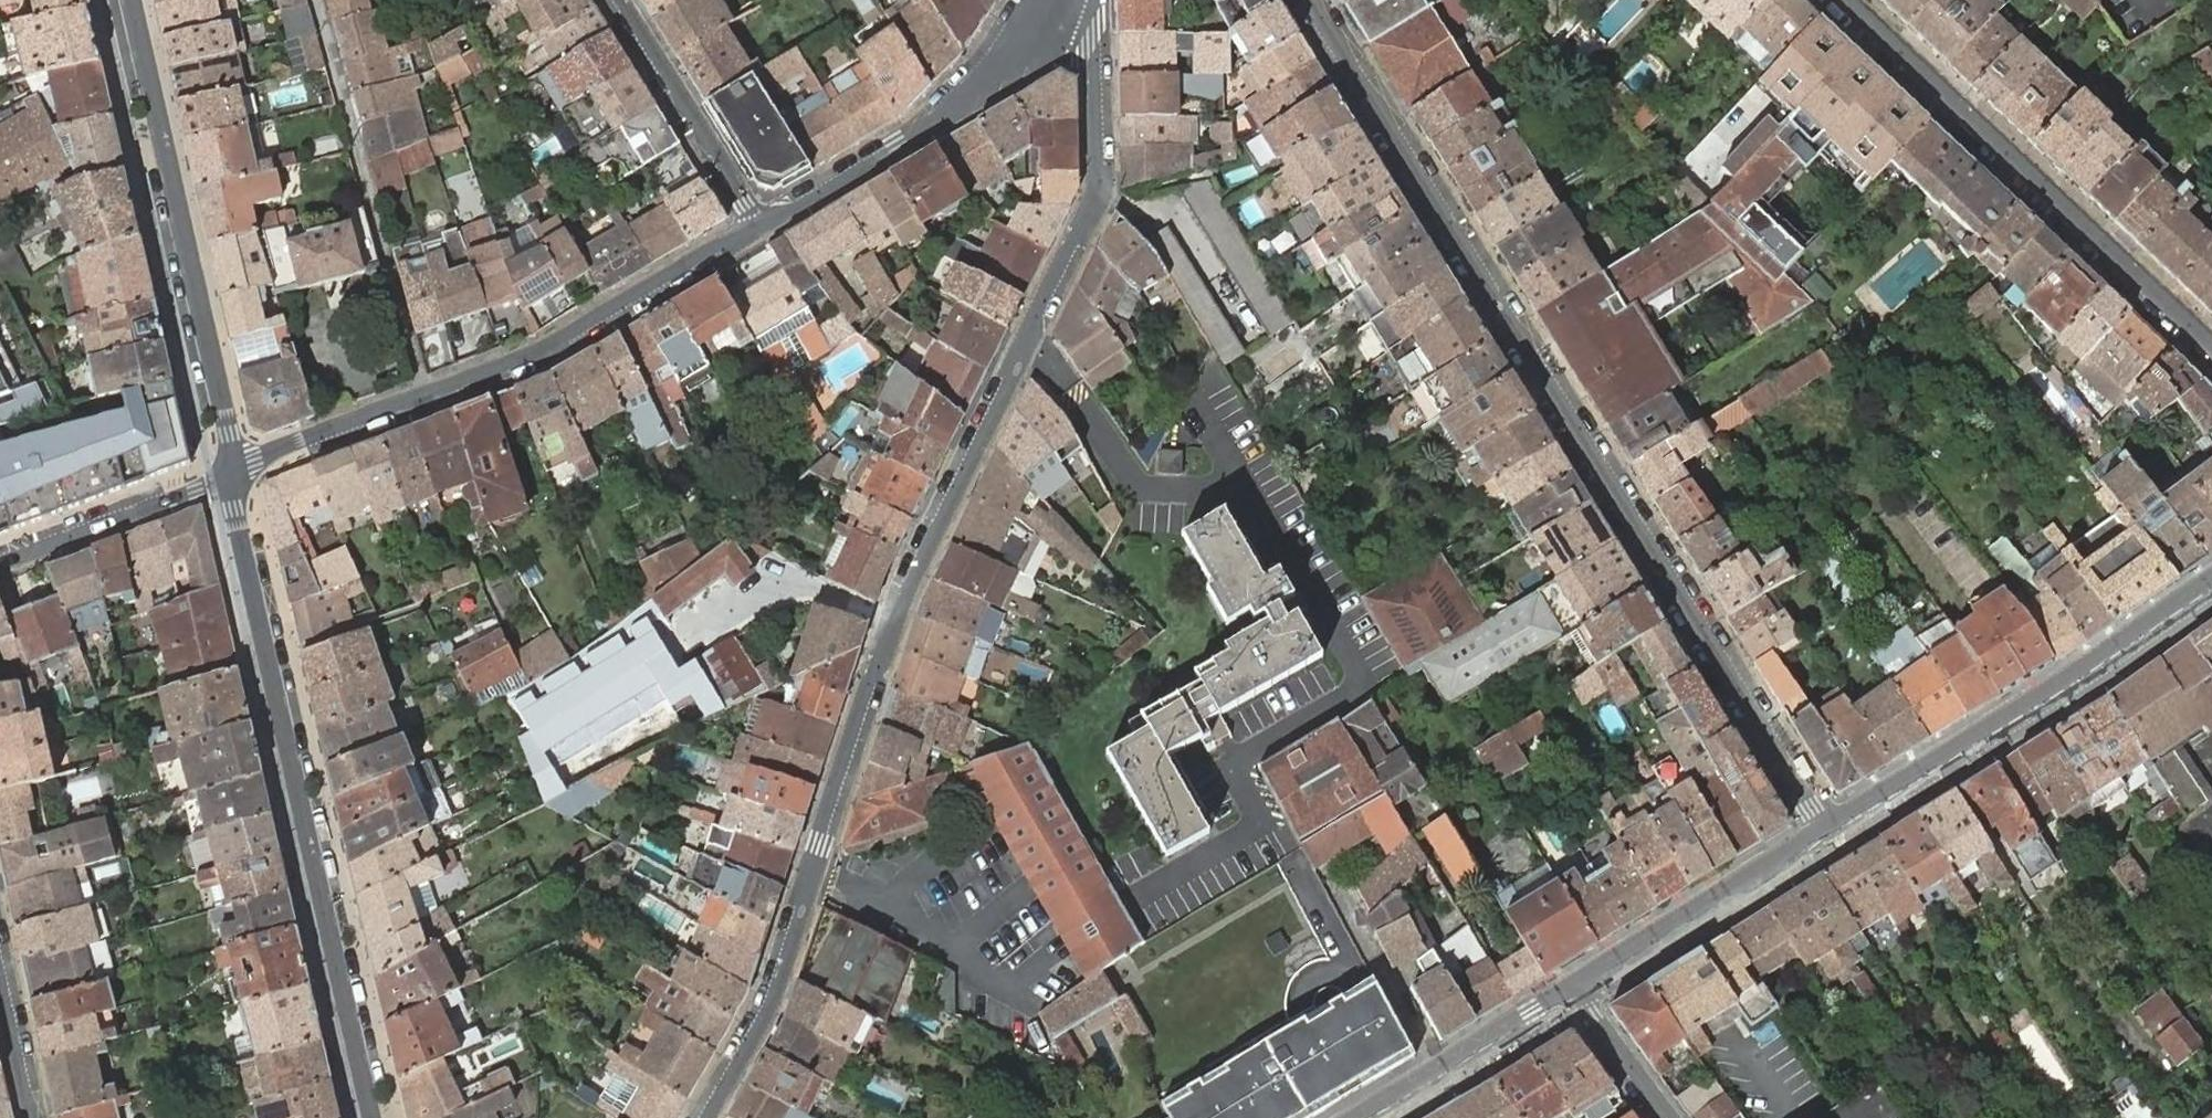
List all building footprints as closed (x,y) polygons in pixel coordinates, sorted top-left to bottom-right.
[(39,19),(88,8),(87,0),(35,0),(39,19)] [(156,6),(163,38),(231,22),(240,20),(236,0),(179,0),(156,6)] [(309,3),(308,0),(282,0),(284,10),(309,3)] [(335,20),(371,11),(368,0),(329,0),(335,20)] [(590,0),(509,0),(505,2),(497,7),(484,14),(495,36),(509,28),(504,18),(523,7),(534,26),(519,34),(526,48),(528,46),(595,8),(590,0)] [(653,16),(680,0),(643,0),(653,16)] [(754,9),(750,4),(745,7),(740,0),(738,0),(725,8),(720,0),(680,0),(653,16),(677,56),(733,22),(754,9)] [(963,51),(943,17),(929,0),(913,0),(915,3),(897,16),(894,9),(887,14),(895,27),(931,84),(963,51)] [(894,9),(897,16),(915,3),(913,0),(908,0),(894,9)] [(989,11),(982,0),(929,0),(943,17),(963,51),(989,11)] [(989,11),(997,0),(982,0),(989,11)] [(1164,32),(1164,0),(1119,0),(1119,33),(1164,32)] [(1231,31),(1278,1),(1277,0),(1215,0),(1231,31)] [(1426,9),(1420,0),(1383,0),(1377,3),(1375,0),(1352,0),(1345,4),(1369,44),(1426,9)] [(1695,5),(1723,31),(1733,19),(1713,0),(1699,0),(1695,5)] [(1733,19),(1723,31),(1730,38),(1766,0),(1713,0),(1733,19)] [(1801,0),(1766,0),(1730,38),(1738,45),(1748,34),(1770,54),(1760,65),(1767,72),(1819,17),(1801,0)] [(1909,26),(1934,0),(1882,0),(1909,26)] [(1909,26),(1949,64),(1993,17),(2001,8),(1992,0),(1934,0),(1909,26)] [(2001,8),(2004,5),(1998,0),(1992,0),(2001,8)] [(2099,5),(2095,0),(2065,0),(2085,19),(2099,5)] [(1242,69),(1298,33),(1278,1),(1231,31),(1230,32),(1230,33),(1230,40),(1238,36),(1249,54),(1238,61),(1242,69)] [(305,36),(317,33),(309,3),(284,10),(293,39),(305,36)] [(88,8),(39,19),(17,23),(29,77),(51,73),(100,62),(88,8)] [(610,32),(595,8),(528,46),(542,71),(545,69),(610,32)] [(1426,9),(1369,44),(1411,110),(1469,74),(1462,63),(1428,8),(1426,9)] [(371,11),(335,20),(346,60),(390,49),(379,10),(371,11)] [(438,17),(422,23),(423,28),(428,38),(431,46),(445,37),(438,17)] [(1767,72),(1766,73),(1792,96),(1804,107),(1856,51),(1819,17),(1767,72)] [(1949,64),(1973,87),(2018,40),(2018,39),(2023,34),(2020,31),(2017,31),(2013,35),(1993,17),(1949,64)] [(231,22),(236,44),(246,42),(240,20),(231,22)] [(163,38),(170,66),(238,52),(236,44),(231,22),(163,38)] [(753,75),(763,69),(758,61),(744,69),(725,38),(738,30),(733,22),(677,56),(707,102),(753,75)] [(467,37),(462,27),(445,37),(431,46),(430,47),(437,66),(461,55),(456,44),(467,37)] [(899,117),(931,84),(895,27),(859,53),(899,117)] [(414,42),(428,38),(423,28),(411,31),(414,42)] [(758,61),(738,30),(725,38),(744,69),(758,61)] [(634,70),(610,32),(545,69),(542,71),(526,80),(531,88),(550,78),(568,107),(582,99),(634,70)] [(1231,73),(1230,40),(1230,33),(1176,35),(1176,32),(1164,32),(1119,33),(1120,75),(1177,73),(1177,68),(1169,68),(1169,50),(1176,50),(1176,51),(1195,50),(1195,73),(1224,73),(1231,73)] [(305,36),(293,39),(302,73),(315,71),(327,67),(317,33),(305,36)] [(1315,59),(1298,33),(1242,69),(1242,70),(1252,88),(1243,94),(1247,102),(1315,59)] [(1748,34),(1738,45),(1760,65),(1770,54),(1748,34)] [(456,44),(461,55),(473,48),(467,37),(456,44)] [(390,49),(346,60),(355,92),(397,81),(410,78),(403,55),(430,47),(431,46),(428,38),(414,42),(400,46),(390,49)] [(1973,87),(1997,109),(2043,62),(2018,39),(2018,40),(1973,87)] [(2209,46),(2188,58),(2202,76),(2211,70),(2211,51),(2209,46)] [(473,72),(476,77),(487,71),(473,48),(461,55),(473,72)] [(763,69),(753,75),(766,95),(801,75),(814,96),(779,117),(813,168),(856,142),(823,91),(817,80),(810,69),(797,49),(763,69)] [(1726,189),(1713,203),(1785,272),(1804,252),(1754,207),(1798,161),(1818,179),(1832,164),(1861,192),(1872,181),(1883,169),(1891,161),(1929,121),(1856,51),(1804,107),(1735,180),(1726,189)] [(238,52),(170,66),(178,102),(238,88),(246,86),(238,52)] [(856,142),(899,117),(859,53),(817,80),(823,91),(856,142)] [(438,68),(444,86),(473,72),(461,55),(437,66),(438,68)] [(1332,88),(1315,59),(1247,102),(1245,104),(1259,127),(1255,129),(1258,134),(1262,133),(1332,88)] [(113,116),(100,62),(51,73),(54,88),(38,95),(55,129),(63,127),(113,116)] [(1997,109),(2034,144),(2080,96),(2073,90),(2065,99),(2041,76),(2050,68),(2044,62),(2043,62),(1997,109)] [(2065,99),(2073,90),(2050,68),(2041,76),(2065,99)] [(2098,76),(2101,74),(2094,68),(2073,90),(2080,96),(2083,92),(2098,76)] [(657,106),(634,70),(582,99),(599,125),(588,131),(594,143),(605,137),(633,121),(638,118),(657,106)] [(1061,72),(1015,99),(1025,116),(1019,120),(1022,123),(1024,127),(1025,133),(1025,140),(1019,144),(1025,153),(1027,152),(1031,149),(1031,121),(1077,120),(1076,79),(1061,72)] [(51,73),(29,77),(38,95),(54,88),(51,73)] [(1120,75),(1121,117),(1178,116),(1177,73),(1120,75)] [(1411,110),(1431,143),(1498,102),(1494,95),(1485,100),(1469,74),(1411,110)] [(774,190),(813,168),(786,128),(779,117),(766,95),(753,75),(707,102),(740,156),(759,186),(774,190)] [(2107,123),(2111,119),(2093,102),(2108,86),(2098,76),(2083,92),(2080,96),(2034,144),(2062,171),(2107,123)] [(363,122),(363,138),(370,163),(398,152),(422,142),(412,108),(408,93),(414,91),(411,77),(410,78),(397,81),(355,92),(363,121),(363,122)] [(246,86),(238,88),(240,95),(253,92),(251,85),(246,86)] [(1590,85),(1579,91),(1582,96),(1593,89),(1590,85)] [(238,88),(178,102),(187,140),(247,126),(245,118),(240,95),(238,88)] [(1356,126),(1332,88),(1262,133),(1278,159),(1282,157),(1307,142),(1356,126)] [(18,104),(24,116),(53,175),(73,165),(55,129),(38,95),(18,104)] [(1804,107),(1792,96),(1723,169),(1735,180),(1804,107)] [(1431,143),(1449,172),(1513,132),(1517,129),(1512,122),(1501,129),(1492,114),(1504,107),(1509,104),(1505,98),(1499,101),(1498,102),(1431,143)] [(1015,99),(979,120),(1006,164),(1025,153),(1019,144),(1025,140),(1025,133),(1024,127),(1022,123),(1019,120),(1025,116),(1015,99)] [(1629,123),(1640,133),(1658,114),(1647,103),(1629,123)] [(605,137),(594,143),(582,150),(594,170),(618,155),(630,173),(644,165),(680,144),(667,123),(657,106),(638,118),(633,121),(605,137)] [(247,126),(260,123),(258,114),(245,118),(247,126)] [(1235,141),(1232,115),(1225,116),(1216,115),(1216,144),(1225,144),(1235,144),(1235,141)] [(0,128),(0,202),(53,175),(24,116),(0,128)] [(125,170),(113,116),(63,127),(55,129),(73,165),(80,179),(82,179),(83,180),(87,177),(88,179),(125,170)] [(1121,117),(1122,146),(1195,144),(1194,137),(1190,137),(1190,123),(1196,123),(1196,116),(1178,116),(1121,117)] [(979,120),(937,145),(968,198),(978,213),(990,218),(996,213),(986,202),(980,192),(1012,173),(1006,164),(979,120)] [(1078,171),(1077,120),(1031,121),(1031,149),(1032,172),(1043,172),(1078,171)] [(1953,144),(1929,121),(1891,161),(1915,184),(1953,144)] [(2062,171),(2090,197),(2136,149),(2107,123),(2062,171)] [(247,126),(187,140),(198,188),(247,177),(275,170),(297,166),(295,154),(273,159),(255,163),(247,126)] [(1378,162),(1356,126),(1307,142),(1282,157),(1288,168),(1283,171),(1304,206),(1311,202),(1378,162)] [(465,144),(459,127),(428,140),(434,157),(465,144)] [(1449,172),(1476,215),(1541,175),(1528,156),(1513,132),(1449,172)] [(422,142),(398,152),(401,162),(404,174),(435,162),(434,157),(428,140),(422,142)] [(1195,157),(1195,144),(1122,146),(1123,188),(1219,163),(1219,151),(1195,157)] [(1235,144),(1225,144),(1225,161),(1237,158),(1235,144)] [(2018,205),(1953,144),(1915,184),(1940,207),(1942,205),(1950,213),(1974,236),(1961,250),(1965,255),(1968,259),(1973,254),(1980,246),(2018,205)] [(2149,150),(2142,144),(2136,149),(2090,197),(2115,221),(2158,176),(2140,159),(2149,150)] [(937,145),(891,173),(922,225),(968,198),(937,145)] [(467,150),(446,154),(459,212),(480,207),(467,150)] [(2158,176),(2167,167),(2149,150),(2140,159),(2158,176)] [(398,152),(370,163),(378,193),(407,185),(404,174),(401,162),(398,152)] [(1689,180),(1700,167),(1688,156),(1677,168),(1684,176),(1689,180)] [(703,180),(691,160),(684,164),(696,184),(672,199),(664,185),(658,189),(666,202),(689,242),(727,219),(703,180)] [(1915,184),(1891,161),(1883,169),(1908,193),(1915,184)] [(1396,190),(1378,162),(1311,202),(1320,216),(1314,220),(1319,228),(1313,231),(1317,237),(1396,190)] [(1677,168),(1672,164),(1658,172),(1669,185),(1673,183),(1684,176),(1677,168)] [(140,236),(125,170),(88,179),(87,177),(83,180),(82,179),(80,179),(57,191),(61,199),(53,203),(61,217),(68,214),(75,229),(68,232),(80,258),(86,254),(93,251),(140,236)] [(247,177),(198,188),(210,242),(257,231),(260,231),(256,211),(283,205),(275,170),(247,177)] [(1079,188),(1078,171),(1043,172),(1043,206),(1070,206),(1079,188)] [(891,173),(867,187),(898,239),(905,251),(913,266),(918,274),(924,269),(919,264),(911,249),(923,241),(927,248),(933,244),(922,225),(891,173)] [(1476,215),(1496,248),(1561,208),(1541,175),(1476,215)] [(2205,230),(2185,211),(2211,183),(2211,182),(2207,175),(2193,189),(2183,200),(2179,205),(2141,245),(2177,280),(2211,244),(2211,223),(2205,230)] [(1713,203),(1684,176),(1673,183),(1694,215),(1713,203)] [(2183,200),(2193,189),(2186,182),(2176,194),(2158,176),(2115,221),(2141,245),(2179,205),(2183,200)] [(1028,179),(1016,182),(1019,190),(1030,187),(1032,178),(1028,179)] [(1245,242),(1223,207),(1215,186),(1212,180),(1178,188),(1270,337),(1294,321),(1279,295),(1263,270),(1245,242)] [(547,195),(540,183),(522,192),(529,204),(547,195)] [(867,187),(843,201),(865,239),(874,254),(879,251),(898,239),(867,187)] [(598,196),(612,219),(621,213),(607,190),(598,196)] [(1411,214),(1396,190),(1317,237),(1313,240),(1328,265),(1333,262),(1411,214)] [(843,201),(788,234),(820,283),(842,312),(857,333),(862,336),(866,332),(855,317),(861,313),(829,269),(827,271),(822,265),(843,252),(865,239),(843,201)] [(651,264),(689,242),(666,202),(628,225),(651,264)] [(1304,206),(1300,209),(1313,231),(1319,228),(1314,220),(1320,216),(1311,202),(1304,206)] [(1763,335),(1815,302),(1812,298),(1800,286),(1785,272),(1713,203),(1694,215),(1601,273),(1537,312),(1610,429),(1668,393),(1675,388),(1641,333),(1636,326),(1724,271),(1729,280),(1763,335)] [(1048,248),(1070,206),(1043,206),(1021,205),(1008,227),(1048,248)] [(2042,228),(2018,205),(1980,246),(1998,262),(1990,271),(1997,276),(2002,271),(2004,269),(2042,228)] [(1009,211),(1006,206),(999,210),(1002,214),(1009,211)] [(366,270),(382,266),(366,207),(350,210),(353,223),(366,270)] [(1496,248),(1516,279),(1581,240),(1561,208),(1496,248)] [(1172,280),(1161,261),(1157,254),(1145,241),(1116,211),(1098,249),(1129,285),(1137,290),(1141,297),(1142,298),(1172,280)] [(628,225),(621,213),(573,242),(591,270),(603,292),(651,264),(628,225)] [(1427,240),(1411,214),(1333,262),(1337,267),(1341,265),(1357,290),(1427,240)] [(519,298),(507,263),(500,244),(491,219),(460,229),(488,309),(519,298)] [(549,240),(566,229),(561,219),(542,229),(549,240)] [(366,272),(366,270),(353,223),(309,235),(309,238),(287,244),(300,290),(366,272)] [(943,248),(938,254),(958,264),(967,268),(1024,297),(1048,248),(1008,227),(1001,224),(995,233),(1004,238),(989,266),(981,262),(965,253),(962,258),(943,248)] [(274,284),(278,296),(300,290),(287,244),(282,226),(260,231),(257,231),(274,284)] [(1172,280),(1213,348),(1223,366),(1246,352),(1168,227),(1145,241),(1157,254),(1161,261),(1172,280)] [(427,258),(445,324),(488,309),(460,229),(459,228),(443,233),(444,239),(424,246),(427,258)] [(500,244),(507,263),(544,246),(543,243),(540,245),(531,228),(500,242),(500,244)] [(2069,253),(2042,228),(2004,269),(2002,271),(2030,297),(2069,253)] [(591,270),(573,242),(566,229),(549,240),(543,243),(544,246),(567,285),(591,270)] [(259,288),(274,284),(257,231),(210,242),(222,296),(259,288)] [(995,233),(981,262),(989,266),(1004,238),(995,233)] [(788,234),(770,244),(786,269),(801,295),(820,283),(788,234)] [(61,267),(73,321),(89,315),(117,304),(123,308),(155,302),(140,236),(93,251),(86,254),(80,258),(67,264),(61,267)] [(1303,246),(1318,271),(1328,265),(1313,240),(1303,246)] [(1445,270),(1427,240),(1357,290),(1355,292),(1373,321),(1445,270)] [(1581,240),(1516,279),(1537,312),(1601,273),(1581,240)] [(0,248),(0,274),(6,286),(25,283),(33,279),(13,242),(0,248)] [(403,247),(393,250),(417,334),(445,324),(427,258),(424,246),(423,242),(403,247)] [(2177,280),(2206,307),(2211,300),(2211,244),(2177,280)] [(523,310),(567,285),(544,246),(507,263),(519,298),(523,310)] [(1998,262),(1980,246),(1973,254),(1990,271),(1998,262)] [(1098,249),(1080,285),(1121,342),(1127,352),(1138,344),(1132,334),(1127,327),(1141,297),(1137,290),(1129,285),(1098,249)] [(2106,288),(2069,253),(2030,297),(2024,304),(2059,338),(2106,288)] [(877,303),(883,314),(888,309),(899,296),(890,280),(878,259),(874,254),(854,265),(871,294),(877,303)] [(958,264),(944,293),(952,297),(961,302),(1009,327),(1024,297),(967,268),(958,264)] [(913,266),(890,280),(899,296),(914,279),(918,274),(913,266)] [(732,301),(754,339),(767,360),(798,414),(806,409),(816,403),(797,371),(780,342),(797,331),(814,361),(833,350),(820,327),(801,295),(786,269),(732,301)] [(1464,300),(1445,270),(1373,321),(1391,350),(1464,300)] [(1636,326),(1641,333),(1729,280),(1724,271),(1636,326)] [(717,276),(672,303),(711,369),(716,365),(712,358),(748,337),(750,342),(754,339),(732,301),(717,276)] [(1990,284),(1961,307),(1973,321),(2002,298),(1990,284)] [(1080,285),(1054,336),(1097,396),(1103,392),(1097,385),(1133,359),(1127,352),(1121,342),(1080,285)] [(222,296),(232,339),(256,333),(269,329),(259,288),(222,296)] [(2130,311),(2106,288),(2059,338),(2058,339),(2082,361),(2130,311)] [(877,303),(871,294),(863,299),(868,308),(877,303)] [(1491,343),(1464,300),(1391,350),(1387,353),(1410,391),(1421,384),(1491,343)] [(164,342),(155,302),(123,308),(117,304),(89,315),(73,321),(68,323),(65,325),(68,331),(76,327),(81,337),(86,336),(91,358),(164,342)] [(987,371),(1009,327),(961,302),(941,342),(987,371)] [(672,303),(643,319),(669,363),(677,379),(698,366),(725,412),(733,408),(732,406),(711,369),(672,303)] [(878,320),(929,352),(936,339),(888,309),(883,314),(878,320)] [(2172,351),(2130,311),(2082,361),(2077,367),(2118,407),(2127,398),(2134,391),(2172,351)] [(820,327),(833,350),(857,333),(842,312),(820,327)] [(672,439),(678,450),(694,442),(670,396),(664,387),(677,379),(669,363),(643,319),(620,333),(672,439)] [(267,434),(317,416),(287,324),(269,329),(256,333),(232,339),(240,374),(252,428),(267,434)] [(780,342),(797,371),(814,361),(797,331),(780,342)] [(46,333),(33,339),(48,369),(62,365),(46,333)] [(620,333),(595,348),(624,407),(635,428),(647,452),(672,439),(620,333)] [(941,342),(936,339),(929,352),(917,379),(965,416),(987,371),(941,342)] [(173,380),(164,342),(91,358),(100,397),(173,380)] [(1511,375),(1491,343),(1421,384),(1441,417),(1511,375)] [(595,348),(552,374),(578,430),(624,407),(595,348)] [(1780,395),(1833,363),(1822,348),(1770,380),(1780,395)] [(2186,364),(2172,351),(2134,391),(2155,418),(2179,400),(2167,384),(2186,364)] [(2186,364),(2167,384),(2179,400),(2203,433),(2210,429),(2211,428),(2211,389),(2186,364)] [(917,379),(899,365),(889,378),(893,380),(878,414),(887,418),(949,448),(965,416),(917,379)] [(707,381),(698,366),(677,379),(685,394),(707,381)] [(11,394),(0,372),(0,398),(11,394)] [(552,374),(517,387),(528,419),(544,461),(569,449),(574,460),(584,479),(599,473),(578,430),(552,374)] [(1533,411),(1511,375),(1441,417),(1440,418),(1462,454),(1477,445),(1533,411)] [(1056,455),(1078,438),(1066,417),(1032,379),(1017,410),(1047,442),(1050,447),(1056,455)] [(1751,413),(1780,395),(1770,380),(1740,398),(1750,412),(1751,413)] [(456,410),(489,521),(496,518),(496,520),(503,524),(515,520),(519,513),(519,512),(526,509),(500,430),(528,419),(517,387),(456,410)] [(2155,418),(2134,391),(2127,398),(2146,424),(2149,422),(2155,418)] [(1631,463),(1690,428),(1668,393),(1610,429),(1631,463)] [(0,450),(0,515),(142,456),(147,479),(191,462),(178,406),(148,414),(145,394),(120,399),(125,416),(0,450)] [(1750,412),(1740,398),(1702,421),(1709,432),(1712,435),(1750,412)] [(414,426),(436,491),(465,481),(466,486),(464,491),(466,499),(471,501),(471,503),(472,502),(475,513),(475,514),(474,514),(474,515),(474,516),(474,517),(474,518),(475,519),(475,520),(475,521),(476,522),(477,523),(478,524),(479,524),(480,525),(481,525),(482,525),(483,525),(484,525),(485,524),(486,524),(487,523),(488,522),(489,521),(456,410),(414,426)] [(1047,442),(1017,410),(998,449),(1034,489),(1040,483),(1029,470),(1050,447),(1047,442)] [(1475,474),(1482,486),(1497,477),(1553,443),(1533,411),(1477,445),(1489,465),(1475,474)] [(933,481),(949,448),(887,418),(880,432),(895,439),(886,458),(933,481)] [(1709,432),(1702,421),(1692,427),(1690,428),(1631,463),(1655,501),(1691,480),(1676,460),(1703,444),(1700,437),(1709,432)] [(406,506),(438,494),(436,491),(414,426),(382,438),(406,506)] [(2210,429),(2203,433),(2211,445),(2211,428),(2210,429)] [(880,432),(871,451),(874,452),(886,458),(895,439),(880,432)] [(383,514),(406,506),(382,438),(351,450),(372,507),(373,509),(376,517),(381,531),(387,529),(385,523),(387,522),(383,514)] [(1572,473),(1553,443),(1497,477),(1515,508),(1572,473)] [(1081,456),(1086,453),(1082,447),(1076,450),(1081,456)] [(569,449),(544,461),(548,472),(574,460),(569,449)] [(1092,570),(1101,563),(1100,561),(1053,510),(1048,517),(1035,510),(1030,518),(1018,511),(1028,491),(1036,500),(1040,496),(1034,489),(998,449),(974,499),(951,543),(1019,573),(1034,542),(1008,530),(1010,525),(1025,534),(1036,539),(1038,535),(1056,548),(1074,559),(1092,570)] [(351,450),(314,464),(340,533),(353,529),(347,516),(372,507),(351,450)] [(1183,475),(1183,451),(1160,450),(1159,474),(1183,475)] [(874,452),(854,492),(912,521),(933,481),(886,458),(874,452)] [(839,461),(828,454),(824,458),(810,471),(830,480),(839,461)] [(2156,492),(2125,454),(2118,458),(2124,466),(2102,483),(2105,486),(2177,579),(2207,557),(2156,492)] [(2185,470),(2192,479),(2211,463),(2211,459),(2208,454),(2185,470)] [(2192,479),(2191,479),(2211,508),(2211,463),(2192,479)] [(314,464),(276,479),(297,535),(310,565),(318,562),(318,557),(306,529),(304,530),(299,518),(319,510),(330,539),(340,535),(340,533),(314,464)] [(2192,479),(2185,470),(2162,488),(2168,496),(2191,479),(2192,479)] [(1515,508),(1513,509),(1530,538),(1534,536),(1591,502),(1572,473),(1515,508)] [(322,592),(316,578),(310,565),(297,535),(276,479),(265,483),(284,568),(298,563),(303,581),(288,586),(292,604),(310,598),(323,595),(322,592)] [(2211,554),(2211,508),(2191,479),(2168,496),(2162,488),(2156,492),(2207,557),(2211,554)] [(1680,541),(1718,517),(1691,480),(1655,501),(1680,541)] [(2044,531),(2054,544),(2064,556),(2116,622),(2177,579),(2105,486),(2097,493),(2129,534),(2084,566),(2052,525),(2044,531)] [(848,526),(898,550),(912,521),(854,492),(845,510),(854,514),(848,526)] [(1560,578),(1616,544),(1591,502),(1534,536),(1560,578)] [(1100,516),(1113,536),(1123,519),(1114,504),(1100,516)] [(190,570),(195,593),(219,585),(201,507),(162,522),(174,576),(190,570)] [(1273,608),(1295,596),(1280,570),(1265,579),(1225,511),(1183,535),(1213,586),(1208,589),(1228,624),(1251,611),(1255,619),(1264,614),(1269,622),(1226,647),(1230,654),(1195,674),(1201,683),(1142,717),(1149,729),(1108,753),(1167,857),(1209,833),(1166,758),(1202,737),(1210,750),(1217,747),(1219,745),(1207,723),(1220,715),(1323,656),(1299,613),(1281,624),(1273,608)] [(1703,579),(1744,555),(1718,517),(1680,541),(1703,579)] [(162,522),(122,537),(136,595),(137,600),(140,613),(153,609),(149,589),(175,579),(174,576),(162,522)] [(831,570),(827,578),(876,602),(883,579),(898,550),(848,526),(840,522),(836,531),(843,534),(827,568),(831,570)] [(638,557),(651,583),(657,595),(703,560),(685,525),(677,529),(684,543),(649,560),(646,554),(638,557)] [(738,535),(730,541),(749,566),(768,550),(738,535)] [(2027,617),(2056,662),(2086,643),(2052,595),(2033,570),(2029,564),(2023,557),(2006,536),(1992,548),(2008,569),(2011,566),(2026,585),(2032,580),(2043,594),(2027,606),(2016,592),(2011,596),(2012,597),(2027,617)] [(122,537),(93,547),(105,598),(108,611),(127,604),(137,600),(136,595),(122,537)] [(570,660),(530,684),(519,688),(506,694),(532,738),(522,744),(524,751),(535,778),(546,803),(585,780),(630,758),(667,739),(678,734),(702,720),(709,715),(758,693),(768,688),(734,638),(696,663),(683,643),(666,618),(725,575),(734,587),(754,572),(749,566),(730,541),(727,543),(703,560),(657,595),(613,629),(603,638),(570,660)] [(1009,595),(1020,573),(1019,573),(951,543),(934,579),(992,604),(1035,622),(1041,608),(1030,603),(1009,595)] [(1644,589),(1616,544),(1560,578),(1539,591),(1567,636),(1576,630),(1644,589)] [(2054,544),(2029,564),(2033,570),(2039,565),(2044,572),(2064,556),(2054,544)] [(1770,590),(1809,569),(1792,545),(1779,552),(1780,553),(1766,562),(1759,561),(1751,551),(1744,555),(1703,579),(1726,616),(1770,590)] [(93,547),(47,564),(60,597),(74,632),(110,619),(108,611),(105,598),(93,547)] [(316,578),(322,592),(360,578),(347,549),(318,562),(310,565),(316,578)] [(1459,582),(1441,553),(1363,598),(1410,677),(1423,668),(1447,706),(1567,636),(1539,591),(1485,624),(1459,582)] [(2052,595),(2086,643),(2116,622),(2064,556),(2044,572),(2039,565),(2033,570),(2052,595)] [(470,563),(439,575),(447,591),(478,578),(470,563)] [(1105,579),(1111,573),(1103,564),(1096,571),(1105,579)] [(1035,580),(1020,573),(1009,595),(1030,603),(1036,588),(1035,580)] [(408,588),(416,603),(447,591),(439,575),(408,588)] [(292,604),(301,645),(379,616),(375,609),(354,617),(347,596),(366,589),(360,578),(322,592),(323,595),(310,598),(292,604)] [(924,599),(918,615),(976,639),(993,646),(1008,611),(992,604),(934,579),(924,599)] [(2026,585),(2016,592),(2027,606),(2043,594),(2032,580),(2026,585)] [(607,616),(613,629),(657,595),(651,583),(607,616)] [(166,646),(176,643),(229,625),(219,585),(195,593),(179,599),(167,604),(153,609),(162,648),(166,646)] [(1999,696),(2056,662),(2027,617),(2012,597),(2011,596),(2003,586),(1988,598),(1983,592),(1970,602),(1974,608),(1965,614),(1952,624),(1958,631),(1999,696)] [(1665,622),(1644,589),(1576,630),(1594,659),(1585,664),(1589,670),(1594,667),(1616,653),(1631,644),(1634,641),(1639,639),(1665,622)] [(1783,609),(1770,590),(1726,616),(1738,635),(1775,613),(1783,609)] [(6,638),(11,652),(19,649),(7,617),(0,595),(0,640),(6,638)] [(1304,610),(1295,596),(1273,608),(1281,624),(1299,613),(1304,610)] [(60,597),(7,617),(19,649),(31,681),(33,688),(47,684),(40,662),(70,652),(80,681),(91,677),(80,647),(77,640),(74,632),(60,597)] [(862,646),(870,621),(817,604),(794,677),(818,666),(862,646)] [(1755,662),(1791,640),(1775,613),(1738,635),(1755,662)] [(964,675),(977,680),(987,651),(991,653),(993,646),(976,639),(918,615),(906,651),(964,675)] [(2189,640),(2211,673),(2211,623),(2189,640)] [(1952,624),(1921,643),(1930,656),(1961,637),(1958,631),(1952,624)] [(176,643),(166,646),(176,687),(238,668),(229,625),(176,643)] [(303,653),(312,691),(383,664),(371,628),(303,653)] [(519,688),(530,684),(516,656),(503,629),(452,655),(477,706),(490,701),(484,689),(513,675),(519,688)] [(516,656),(530,684),(570,660),(554,632),(516,656)] [(1114,655),(1127,661),(1151,642),(1142,632),(1114,655)] [(1929,738),(1967,715),(1930,656),(1921,643),(1913,634),(1906,640),(1922,662),(1893,683),(1929,738)] [(85,637),(77,640),(80,647),(88,644),(85,637)] [(1930,656),(1967,715),(1999,696),(1961,637),(1930,656)] [(1660,693),(1669,689),(1667,686),(1639,639),(1634,641),(1631,644),(1660,693)] [(1778,657),(1795,646),(1791,640),(1755,662),(1791,720),(1812,706),(1778,657)] [(2108,697),(2149,759),(2164,782),(2176,799),(2182,809),(2186,815),(2187,816),(2208,801),(2171,746),(2203,727),(2206,732),(2211,728),(2211,673),(2189,640),(2108,697)] [(845,696),(862,646),(818,666),(824,680),(821,688),(845,696)] [(950,710),(966,717),(970,710),(954,702),(964,675),(906,651),(895,688),(950,710)] [(1639,692),(1616,653),(1594,667),(1608,689),(1618,706),(1639,692)] [(312,691),(320,728),(387,702),(395,699),(383,664),(312,691)] [(818,666),(794,677),(791,678),(798,692),(792,708),(836,723),(845,696),(821,688),(824,680),(818,666)] [(1594,667),(1589,670),(1570,682),(1584,705),(1608,689),(1594,667)] [(251,722),(238,668),(176,687),(169,688),(179,733),(172,735),(174,744),(251,722)] [(1732,730),(1694,669),(1667,686),(1669,689),(1680,709),(1690,725),(1704,748),(1732,730)] [(506,694),(519,688),(513,675),(484,689),(490,701),(502,696),(506,694)] [(35,714),(30,694),(35,693),(36,695),(50,690),(47,684),(33,688),(31,681),(0,687),(0,722),(35,714)] [(1891,761),(1929,738),(1893,683),(1892,684),(1862,705),(1848,684),(1840,690),(1846,698),(1891,761)] [(973,721),(966,717),(950,710),(895,688),(882,725),(930,745),(952,754),(958,756),(973,721)] [(1680,709),(1669,689),(1645,703),(1657,722),(1680,709)] [(1863,779),(1891,761),(1846,698),(1840,690),(1825,700),(1830,709),(1819,716),(1863,779)] [(1397,718),(1382,696),(1372,703),(1387,725),(1397,718)] [(758,697),(746,735),(755,738),(768,700),(760,698),(758,697)] [(2149,759),(2108,697),(2079,715),(2121,780),(2143,766),(2149,772),(2148,773),(2157,787),(2164,782),(2149,759)] [(792,708),(768,700),(755,738),(824,761),(836,723),(792,708)] [(320,728),(329,766),(399,738),(387,702),(320,728)] [(1372,703),(1339,725),(1393,806),(1426,785),(1387,725),(1372,703)] [(1839,793),(1863,779),(1819,716),(1812,706),(1791,720),(1836,792),(1839,793)] [(1690,725),(1680,709),(1657,722),(1666,739),(1690,725)] [(1550,726),(1541,711),(1508,730),(1517,745),(1550,726)] [(0,722),(0,756),(48,745),(41,713),(35,714),(0,722)] [(1207,723),(1219,745),(1232,738),(1220,715),(1207,723)] [(2121,780),(2079,715),(2051,733),(2091,798),(2121,780)] [(1261,767),(1304,848),(1315,868),(1338,854),(1376,832),(1384,844),(1389,850),(1396,856),(1359,890),(1373,915),(1368,918),(1392,967),(1427,950),(1402,898),(1417,889),(1411,880),(1423,869),(1434,886),(1440,882),(1413,839),(1393,806),(1339,725),(1338,721),(1261,767)] [(262,773),(251,722),(174,744),(154,750),(158,764),(185,756),(195,792),(262,773)] [(882,725),(870,763),(908,777),(917,781),(922,780),(927,765),(924,764),(930,745),(882,725)] [(1508,730),(1475,750),(1496,784),(1529,764),(1517,745),(1508,730)] [(1789,822),(1732,730),(1704,748),(1710,757),(1723,779),(1761,841),(1788,825),(1789,822)] [(2051,733),(2019,753),(2059,818),(2091,798),(2051,733)] [(746,735),(743,734),(740,742),(756,747),(750,766),(815,787),(824,761),(755,738),(746,735)] [(329,766),(336,799),(406,769),(415,765),(403,736),(399,738),(329,766)] [(124,742),(113,745),(116,760),(128,757),(124,742)] [(740,742),(734,761),(750,766),(756,747),(740,742)] [(1055,922),(1114,889),(1030,744),(973,762),(957,768),(960,777),(965,776),(977,800),(984,797),(1055,922)] [(48,745),(0,756),(0,790),(27,784),(38,781),(56,777),(48,745)] [(2019,753),(1997,766),(2032,822),(2047,812),(2053,823),(2060,819),(2059,818),(2019,753)] [(1713,872),(1736,857),(1685,771),(1684,768),(1679,771),(1671,757),(1665,760),(1652,768),(1659,779),(1713,872)] [(1736,857),(1761,841),(1723,779),(1710,757),(1685,771),(1736,857)] [(630,758),(585,780),(589,782),(610,789),(612,790),(635,760),(630,758)] [(418,797),(442,787),(429,759),(415,765),(406,769),(336,799),(343,830),(418,797)] [(731,760),(721,791),(726,793),(805,819),(815,787),(750,766),(734,761),(731,760)] [(870,763),(859,798),(905,785),(908,777),(870,763)] [(1997,766),(1956,792),(1983,836),(1996,829),(2029,881),(2058,864),(2032,822),(1997,766)] [(859,798),(842,849),(964,809),(955,781),(952,776),(950,770),(922,780),(917,781),(905,785),(859,798)] [(271,814),(262,773),(195,792),(171,799),(172,807),(187,803),(187,804),(202,799),(209,831),(271,814)] [(1659,779),(1635,793),(1634,794),(1689,886),(1713,872),(1659,779)] [(585,780),(546,803),(571,817),(610,789),(589,782),(585,780)] [(31,838),(24,810),(32,808),(30,799),(27,784),(0,790),(0,847),(31,838)] [(431,826),(454,816),(442,787),(418,797),(343,830),(350,863),(431,826)] [(1956,792),(1918,816),(1963,887),(1985,873),(1991,883),(1994,881),(2002,891),(2014,884),(1992,849),(1983,836),(1956,792)] [(794,851),(805,819),(726,793),(718,817),(716,824),(794,851)] [(1620,843),(1658,906),(1689,886),(1634,794),(1615,805),(1609,796),(1596,803),(1620,843)] [(2154,827),(2182,809),(2176,799),(2147,818),(2154,827)] [(694,809),(692,816),(702,820),(704,813),(694,809)] [(716,824),(718,817),(704,813),(702,820),(715,824),(716,824)] [(280,851),(271,814),(209,831),(195,835),(197,842),(210,838),(217,861),(204,865),(206,873),(280,851)] [(109,816),(75,825),(86,865),(123,855),(112,815),(109,816)] [(1918,816),(1882,838),(1910,884),(1926,910),(1948,896),(1954,906),(1957,904),(1964,916),(1972,910),(1976,907),(1963,887),(1918,816)] [(1450,896),(1483,875),(1447,818),(1413,839),(1440,882),(1450,896)] [(782,888),(794,851),(716,824),(715,824),(709,841),(730,848),(726,863),(782,888)] [(48,833),(31,838),(0,847),(0,855),(7,888),(85,866),(86,865),(75,825),(48,833)] [(350,863),(358,897),(444,854),(431,826),(350,863)] [(622,831),(617,840),(629,847),(635,837),(622,831)] [(210,838),(197,842),(204,865),(217,861),(210,838)] [(1882,838),(1853,856),(1903,939),(1912,934),(1902,920),(1906,918),(1892,896),(1910,884),(1882,838)] [(1600,880),(1628,924),(1658,906),(1620,843),(1604,853),(1606,856),(1615,871),(1600,880)] [(2118,854),(2112,845),(2102,853),(2110,869),(2122,859),(2118,854)] [(206,873),(199,874),(203,889),(213,886),(223,884),(229,906),(232,905),(289,889),(280,851),(206,873)] [(456,862),(452,851),(444,854),(358,897),(370,948),(421,925),(419,919),(410,890),(420,885),(444,875),(448,873),(446,868),(456,862)] [(770,925),(782,888),(726,863),(701,852),(692,881),(710,891),(770,925)] [(2122,859),(2110,869),(2135,902),(2152,888),(2127,856),(2126,855),(2126,854),(2125,854),(2124,853),(2123,853),(2122,853),(2121,853),(2120,853),(2119,854),(2118,854),(2122,859)] [(1606,856),(1591,865),(1600,880),(1615,871),(1606,856)] [(1853,856),(1823,875),(1861,932),(1880,920),(1895,944),(1903,939),(1853,856)] [(1591,865),(1577,874),(1586,889),(1600,880),(1591,865)] [(7,888),(16,926),(74,910),(96,904),(89,880),(85,866),(7,888)] [(607,869),(597,900),(611,908),(621,876),(607,869)] [(1558,882),(1598,944),(1628,924),(1600,880),(1586,889),(1577,874),(1575,871),(1564,878),(1560,872),(1555,876),(1558,882)] [(1823,875),(1796,891),(1852,979),(1882,1024),(1893,1016),(1863,971),(1861,973),(1856,963),(1861,960),(1848,940),(1861,932),(1823,875)] [(438,909),(429,882),(420,885),(410,890),(419,919),(430,913),(438,909)] [(1546,976),(1598,944),(1558,882),(1522,904),(1512,888),(1504,893),(1497,882),(1490,887),(1546,976)] [(223,884),(213,886),(219,909),(229,906),(223,884)] [(237,924),(222,929),(227,947),(297,927),(289,889),(232,905),(237,924)] [(1140,944),(1143,942),(1115,893),(1114,889),(1055,922),(1087,981),(1102,970),(1140,944)] [(760,956),(770,925),(710,891),(708,897),(707,897),(704,901),(712,905),(702,923),(704,924),(760,956)] [(1796,891),(1768,909),(1803,962),(1806,967),(1819,959),(1831,978),(1838,974),(1843,984),(1852,979),(1796,891)] [(74,910),(16,926),(22,955),(48,948),(50,956),(85,946),(92,944),(99,942),(91,911),(99,909),(97,903),(96,904),(74,910)] [(370,948),(376,975),(457,930),(452,921),(443,906),(438,909),(430,913),(419,919),(421,925),(370,948)] [(823,907),(810,944),(873,975),(874,975),(889,940),(870,931),(823,907)] [(1768,909),(1728,934),(1748,964),(1760,981),(1778,1007),(1784,1015),(1791,1011),(1766,975),(1791,960),(1796,967),(1803,962),(1768,909)] [(749,988),(760,956),(704,924),(691,953),(749,988)] [(1476,1019),(1513,996),(1468,926),(1458,934),(1445,943),(1444,944),(1433,952),(1476,1019)] [(310,984),(297,927),(227,947),(218,950),(222,968),(242,962),(246,975),(230,979),(237,1005),(244,1003),(310,984)] [(458,989),(481,978),(476,968),(457,977),(443,950),(462,939),(457,930),(376,975),(387,1023),(458,989)] [(1288,945),(1280,931),(1265,939),(1273,954),(1288,945)] [(1728,934),(1649,984),(1684,1036),(1685,1038),(1698,1056),(1712,1047),(1698,1028),(1736,1004),(1752,1025),(1778,1007),(1760,981),(1754,985),(1742,968),(1748,964),(1728,934)] [(92,944),(85,946),(96,984),(102,982),(109,980),(115,978),(104,941),(99,942),(92,944)] [(810,944),(798,981),(858,1010),(873,975),(810,944)] [(48,948),(22,955),(32,1002),(96,984),(85,946),(50,956),(48,948)] [(747,995),(749,988),(691,953),(688,952),(675,980),(679,982),(735,1017),(747,995)] [(1441,1040),(1476,1019),(1433,952),(1417,962),(1427,978),(1411,987),(1441,1040)] [(908,955),(903,971),(922,976),(915,1002),(947,1012),(959,970),(908,955)] [(715,1050),(735,1017),(679,982),(675,980),(649,964),(642,978),(660,990),(658,994),(649,1008),(649,1009),(715,1050)] [(1116,994),(1102,970),(1087,981),(1040,1014),(1054,1038),(1058,1045),(1072,1068),(1073,1070),(1087,1062),(1067,1030),(1112,1003),(1135,1042),(1150,1033),(1127,994),(1119,999),(1116,994)] [(1416,1056),(1374,978),(1348,994),(1161,1104),(1168,1117),(1312,1117),(1416,1056)] [(97,1013),(117,1007),(109,980),(102,982),(96,984),(32,1002),(38,1031),(97,1013)] [(858,1053),(875,1019),(858,1010),(798,981),(788,1013),(788,1014),(787,1014),(787,1015),(787,1016),(786,1016),(786,1017),(838,1043),(852,1050),(858,1053)] [(323,1041),(310,984),(244,1003),(259,1059),(323,1041)] [(1610,1008),(1661,1076),(1669,1070),(1659,1055),(1685,1038),(1684,1036),(1649,984),(1610,1008)] [(387,1023),(399,1078),(465,1047),(483,1039),(477,1027),(457,1037),(444,1010),(465,1000),(458,989),(387,1023)] [(2181,1013),(2164,990),(2138,1009),(2178,1063),(2204,1044),(2181,1013)] [(688,1098),(715,1050),(649,1009),(642,1021),(660,1033),(647,1055),(628,1043),(620,1056),(688,1098)] [(584,1031),(591,1020),(576,1010),(569,1022),(584,1031)] [(102,1042),(117,1038),(113,1024),(101,1027),(97,1013),(38,1031),(45,1058),(102,1042)] [(786,1017),(767,1050),(820,1077),(838,1043),(786,1017)] [(1530,1057),(1570,1111),(1576,1117),(1580,1117),(1584,1116),(1582,1112),(1578,1106),(1605,1089),(1608,1095),(1611,1099),(1620,1093),(1575,1032),(1571,1032),(1530,1057)] [(332,1080),(323,1041),(259,1059),(243,1063),(253,1103),(258,1102),(332,1080)] [(45,1058),(57,1115),(116,1099),(113,1088),(101,1090),(94,1055),(104,1052),(102,1042),(45,1058)] [(852,1050),(838,1043),(820,1077),(825,1079),(833,1083),(852,1050)] [(399,1078),(408,1117),(442,1117),(510,1086),(517,1083),(509,1068),(481,1082),(465,1047),(399,1078)] [(688,1098),(620,1056),(611,1050),(607,1055),(615,1060),(609,1070),(616,1074),(639,1088),(625,1109),(603,1096),(583,1083),(576,1095),(615,1117),(677,1117),(688,1098)] [(807,1114),(825,1079),(820,1077),(767,1050),(747,1084),(789,1105),(807,1114)] [(1521,1117),(1544,1117),(1559,1109),(1563,1115),(1570,1111),(1530,1057),(1493,1080),(1521,1117)] [(9,1103),(2,1071),(0,1071),(0,1105),(9,1103)] [(1710,1073),(1677,1097),(1692,1117),(1725,1093),(1710,1073)] [(639,1088),(616,1074),(603,1096),(625,1109),(639,1088)] [(332,1080),(258,1102),(262,1117),(341,1117),(332,1080)] [(1493,1080),(1430,1117),(1521,1117),(1493,1080)] [(728,1117),(729,1117),(782,1117),(789,1105),(747,1084),(728,1117)] [(487,1113),(516,1100),(510,1086),(442,1117),(489,1117),(487,1113)] [(1578,1106),(1582,1112),(1608,1095),(1605,1089),(1578,1106)] [(1692,1117),(1734,1117),(1740,1114),(1725,1093),(1692,1117)] [(117,1107),(131,1104),(129,1095),(116,1099),(57,1115),(58,1117),(120,1117),(117,1107)] [(9,1103),(0,1105),(0,1117),(13,1117),(9,1103)] [(807,1114),(789,1105),(782,1117),(816,1117),(807,1114)] [(1563,1115),(1559,1109),(1544,1117),(1558,1117),(1563,1115)]
